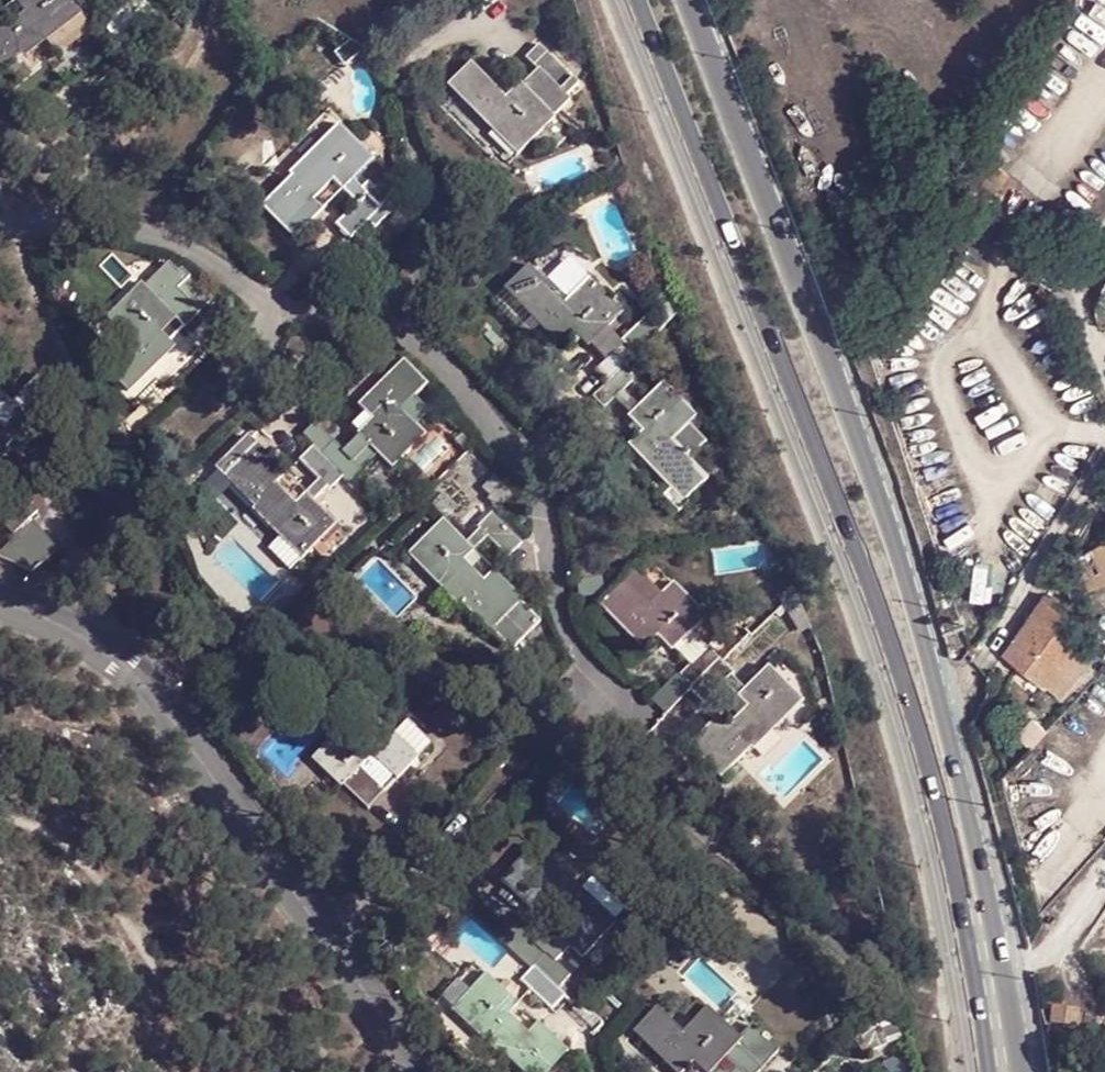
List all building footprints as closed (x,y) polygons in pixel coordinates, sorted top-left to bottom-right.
[(18,1),(27,12),(3,29),(0,25),(0,74),(80,12),(71,0),(19,0),(18,1)] [(549,52),(534,65),(561,90),(574,77),(549,52)] [(470,61),(446,85),(492,130),(499,124),(524,148),(555,117),(552,114),(521,84),(508,98),(470,61)] [(521,84),(552,114),(568,96),(561,90),(534,65),(521,84)] [(293,237),(295,238),(324,210),(314,199),(333,180),(342,189),(373,158),(338,124),(336,126),(338,128),(262,206),(264,208),(266,206),(295,235),(293,237)] [(373,158),(342,189),(357,204),(337,223),(352,236),(369,218),(376,225),(389,212),(388,209),(398,199),(379,180),(387,171),(373,158)] [(344,277),(362,257),(346,239),(327,260),(344,277)] [(1101,291),(1104,293),(1104,255),(1089,284),(1101,291)] [(532,265),(507,288),(560,345),(577,328),(591,344),(623,312),(594,280),(569,305),(532,265)] [(198,320),(210,308),(183,280),(171,290),(198,320)] [(128,400),(173,356),(157,340),(171,327),(142,294),(106,327),(130,352),(105,376),(128,400)] [(626,343),(596,371),(608,383),(624,368),(638,356),(626,343)] [(359,406),(375,422),(361,436),(394,468),(426,437),(403,412),(428,385),(405,361),(359,406)] [(608,383),(595,397),(606,408),(634,381),(624,368),(608,383)] [(44,381),(16,403),(35,426),(45,418),(39,412),(57,398),(44,381)] [(686,500),(710,477),(672,439),(695,415),(665,382),(632,414),(646,428),(630,443),(686,500)] [(25,441),(39,431),(35,426),(16,403),(2,414),(25,441)] [(323,453),(336,442),(317,422),(305,435),(316,445),(323,453)] [(336,442),(323,453),(344,473),(351,480),(361,469),(336,442)] [(305,554),(337,522),(316,502),(307,492),(297,502),(278,483),(287,474),(257,444),(226,476),(305,554)] [(316,445),(300,459),(320,478),(330,488),(344,473),(323,453),(316,445)] [(8,536),(6,539),(8,541),(36,518),(0,475),(0,527),(8,536)] [(316,502),(330,488),(320,478),(307,492),(316,502)] [(492,512),(479,525),(489,535),(507,553),(521,540),(492,512)] [(489,629),(520,598),(494,571),(485,579),(465,558),(474,550),(464,541),(444,520),(411,551),(489,629)] [(5,545),(26,575),(59,552),(38,523),(5,545)] [(479,525),(464,541),(474,550),(489,535),(479,525)] [(1060,576),(1074,601),(1104,585),(1104,552),(1060,576)] [(635,568),(623,580),(651,609),(665,597),(635,568)] [(623,580),(600,604),(646,649),(662,632),(676,647),(708,616),(677,585),(665,597),(651,609),(623,580)] [(1061,703),(1096,662),(1056,633),(1069,615),(1044,598),(1004,654),(1061,703)] [(708,647),(682,674),(695,686),(721,660),(708,647)] [(725,682),(735,673),(721,660),(695,686),(691,689),(705,702),(725,682)] [(802,698),(769,664),(748,686),(739,695),(748,705),(727,726),(718,717),(690,744),(722,778),(802,698)] [(739,695),(748,686),(735,673),(725,682),(739,695)] [(392,778),(412,759),(414,762),(416,760),(365,711),(316,760),(367,809),(369,806),(367,805),(382,789),(360,767),(371,756),(392,778)] [(371,756),(360,767),(382,789),(392,778),(371,756)] [(539,847),(505,878),(534,907),(542,899),(562,919),(554,926),(584,957),(618,925),(539,847)] [(518,922),(505,934),(532,966),(537,962),(546,953),(518,922)] [(551,1008),(567,992),(537,962),(532,966),(522,978),(551,1008)] [(567,1049),(536,1020),(527,1028),(509,1009),(518,1000),(488,970),(456,1003),(525,1071),(544,1071),(567,1049)] [(605,990),(622,1005),(623,1004),(607,988),(605,990)] [(604,992),(619,1007),(622,1005),(605,990),(604,992)] [(630,1006),(627,1003),(620,1010),(623,1012),(630,1006)] [(1077,1023),(1077,1009),(1053,1006),(1052,1021),(1077,1023)] [(637,1029),(680,1071),(686,1071),(699,1059),(710,1071),(746,1071),(750,1067),(754,1071),(769,1071),(773,1068),(745,1040),(726,1018),(697,1045),(659,1007),(637,1029)]
